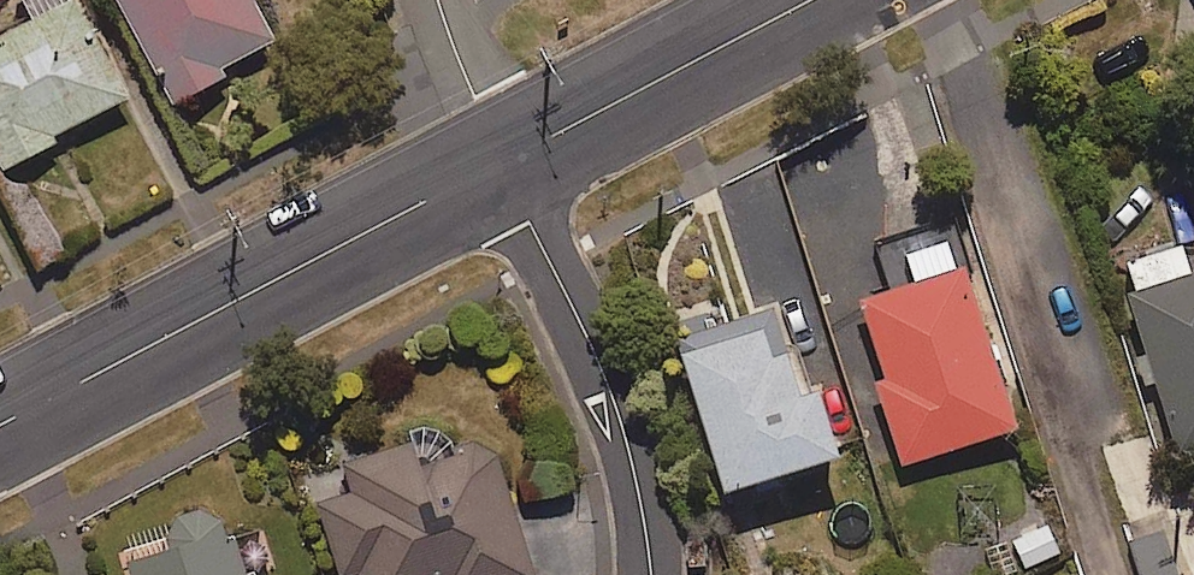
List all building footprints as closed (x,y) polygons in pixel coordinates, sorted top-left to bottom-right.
[(171,107),(282,48),(257,0),(113,0),(171,107)] [(78,2),(0,43),(0,159),(7,172),(133,105),(78,2)] [(966,271),(858,307),(884,383),(870,387),(899,474),(1021,434),(966,271)] [(1127,300),(1177,467),(1193,462),(1193,281),(1127,300)] [(773,318),(674,346),(721,508),(839,474),(818,404),(800,410),(773,318)] [(345,468),(354,497),(318,508),(339,574),(537,574),(500,458),(477,445),(456,450),(445,437),(345,468)] [(126,563),(130,574),(246,574),(236,540),(226,543),(220,523),(198,516),(176,524),(168,551),(126,563)] [(1130,543),(1140,574),(1179,574),(1165,532),(1130,543)]
